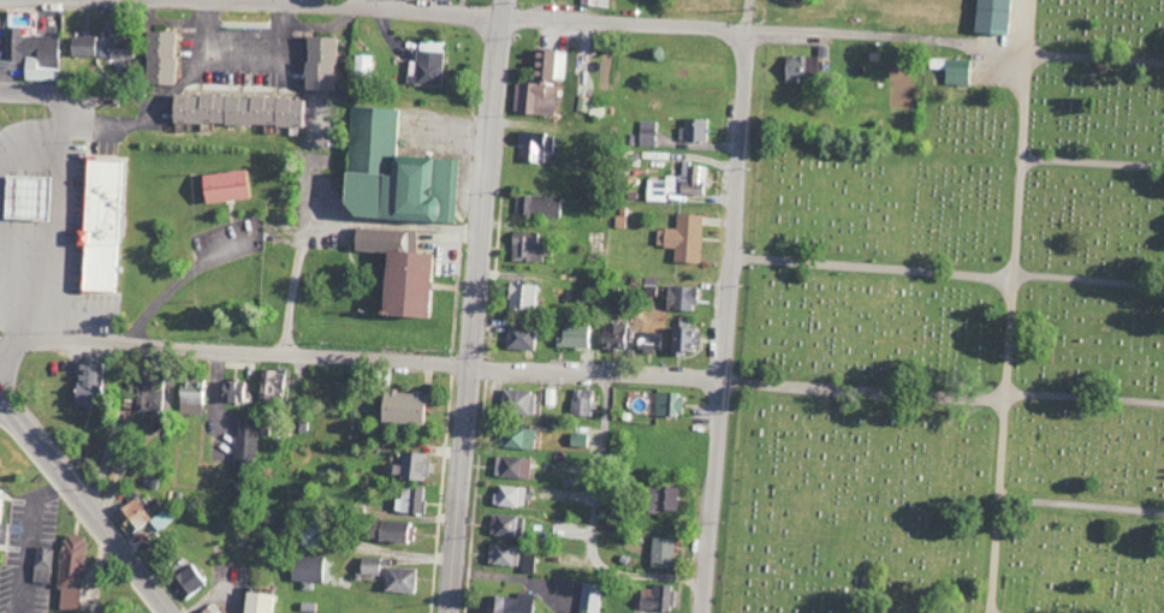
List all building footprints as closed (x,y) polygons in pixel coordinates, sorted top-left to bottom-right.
[(972,32),(1004,36),(1008,0),(975,0),(972,32)] [(21,36),(21,27),(5,27),(5,63),(23,63),(23,81),(59,81),(59,70),(58,70),(58,36),(21,36)] [(144,84),(173,84),(172,31),(143,32),(144,84)] [(70,57),(130,58),(130,38),(71,37),(70,57)] [(334,37),(306,37),(305,61),(302,61),(302,89),(333,89),(334,37)] [(544,80),(566,81),(567,51),(533,50),(531,83),(516,83),(514,111),(543,112),(544,80)] [(355,72),(375,72),(374,55),(355,55),(355,72)] [(817,57),(784,55),(783,81),(816,83),(817,57)] [(944,84),(968,85),(969,60),(945,59),(944,84)] [(169,125),(307,125),(307,96),(169,96),(169,125)] [(395,109),(348,106),(344,172),(340,172),(337,217),(455,224),(458,159),(393,155),(395,109)] [(680,141),(707,142),(707,119),(681,119),(680,141)] [(656,121),(640,121),(639,146),(655,146),(656,121)] [(547,163),(548,152),(554,153),(555,136),(518,134),(517,146),(524,147),(523,162),(547,163)] [(125,161),(84,160),(82,231),(73,231),(73,247),(81,247),(79,291),(121,292),(125,161)] [(706,196),(707,164),(681,164),(680,195),(706,196)] [(253,198),(251,170),(197,175),(200,203),(253,198)] [(1,219),(48,220),(49,177),(2,175),(1,219)] [(666,202),(666,180),(650,179),(649,201),(666,202)] [(559,217),(559,197),(516,196),(515,216),(559,217)] [(702,215),(676,214),(676,229),(657,229),(656,247),(673,248),(673,263),(701,263),(702,215)] [(417,233),(353,227),(351,250),(381,253),(376,316),(426,320),(432,255),(415,253),(417,233)] [(511,262),(542,262),(543,233),(512,233),(511,262)] [(534,310),(535,284),(507,284),(507,310),(534,310)] [(694,310),(694,287),(667,286),(666,310),(694,310)] [(600,350),(626,349),(625,323),(600,324),(600,350)] [(534,327),(506,326),(505,350),(533,351),(534,327)] [(699,351),(700,329),(672,328),(671,356),(684,356),(685,350),(699,351)] [(655,353),(655,338),(637,338),(638,354),(655,353)] [(100,362),(76,361),(74,406),(98,407),(100,362)] [(260,399),(283,399),(284,371),(261,370),(260,399)] [(205,381),(178,380),(177,414),(203,416),(205,381)] [(161,383),(136,381),(134,412),(159,414),(161,383)] [(245,382),(217,382),(217,401),(245,402),(245,382)] [(532,415),(534,391),(503,389),(501,413),(532,415)] [(592,416),(592,389),(572,389),(571,416),(592,416)] [(427,423),(426,391),(378,392),(379,424),(427,423)] [(680,417),(681,394),(656,393),(655,416),(680,417)] [(235,461),(256,462),(258,420),(237,419),(235,461)] [(536,429),(500,428),(499,448),(535,449),(536,429)] [(589,447),(590,434),(571,432),(569,445),(589,447)] [(431,454),(401,454),(401,466),(387,466),(387,478),(430,479),(431,454)] [(531,458),(495,456),(494,477),(530,479),(531,458)] [(497,495),(492,494),(492,505),(529,507),(530,488),(498,486),(497,495)] [(677,486),(646,486),(646,511),(676,512),(677,486)] [(424,514),(425,488),(404,487),(404,500),(396,500),(396,513),(424,514)] [(118,509),(132,532),(152,520),(138,497),(118,509)] [(150,520),(160,532),(175,520),(166,508),(150,520)] [(523,518),(492,513),(488,534),(519,539),(523,518)] [(410,545),(413,525),(367,517),(364,537),(410,545)] [(80,612),(85,536),(62,535),(56,610),(80,612)] [(672,569),(673,539),(650,538),(649,568),(672,569)] [(518,567),(520,546),(488,543),(486,564),(518,567)] [(32,583),(50,583),(50,548),(32,547),(32,583)] [(522,572),(534,574),(536,557),(524,556),(522,572)] [(326,583),(327,558),(291,557),(291,582),(326,583)] [(378,575),(379,558),(359,558),(358,575),(378,575)] [(170,579),(185,601),(208,585),(193,564),(170,579)] [(383,592),(412,592),(413,568),(384,568),(383,592)] [(603,587),(582,584),(577,612),(585,612),(599,612),(603,587)] [(639,611),(672,611),(672,585),(651,585),(651,589),(640,589),(639,611)] [(272,596),(243,592),(241,612),(270,612),(272,596)] [(530,594),(516,594),(516,598),(485,597),(485,612),(530,612),(530,594)] [(214,603),(198,612),(220,612),(214,603)]
